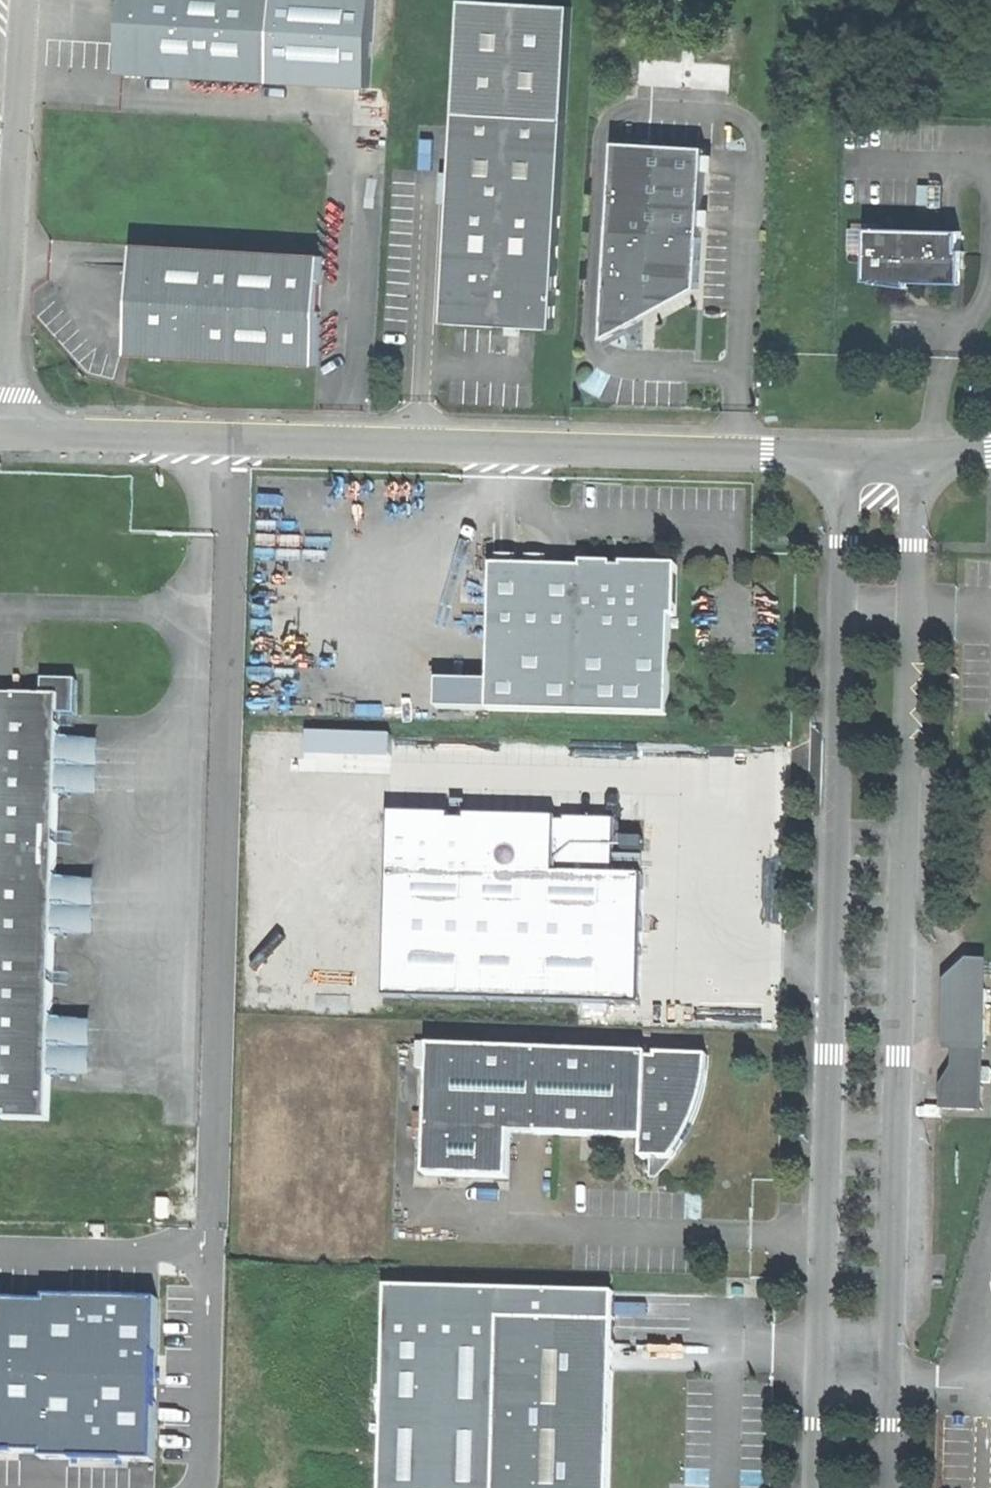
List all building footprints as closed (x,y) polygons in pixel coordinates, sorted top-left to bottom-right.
[(123,13),(123,0),(116,0),(115,13),(123,13)] [(120,76),(271,85),(276,0),(123,0),(123,13),(121,46),(120,76)] [(271,85),(369,92),(374,0),(276,0),(271,85)] [(469,1),(461,116),(567,122),(574,9),(469,1)] [(457,172),(446,323),(490,326),(534,330),(555,331),(567,122),(461,116),(460,127),(457,172)] [(623,142),(617,142),(606,340),(639,322),(640,304),(652,300),(685,292),(687,296),(701,288),(708,173),(709,147),(623,142)] [(873,234),(870,285),(878,286),(879,288),(888,289),(896,290),(897,281),(901,281),(905,281),(911,286),(914,286),(925,286),(954,287),(954,264),(965,264),(964,255),(973,256),(974,252),(966,252),(966,234),(942,234),(873,234)] [(134,248),(128,356),(316,369),(321,258),(134,248)] [(897,281),(896,290),(914,292),(914,286),(911,286),(905,281),(901,281),(897,281)] [(583,568),(493,565),(490,682),(489,710),(669,715),(671,616),(677,617),(678,565),(594,563),(583,563),(583,568)] [(41,680),(41,698),(57,698),(56,716),(73,717),(73,682),(41,680)] [(489,710),(490,682),(439,681),(438,709),(489,710)] [(48,1118),(48,1091),(49,1078),(50,1022),(52,938),(53,882),(55,798),(56,742),(56,716),(57,698),(41,698),(0,696),(0,1117),(48,1118)] [(96,743),(56,742),(55,798),(95,799),(96,743)] [(390,810),(385,993),(638,1000),(644,871),(615,870),(615,849),(616,816),(562,815),(562,816),(555,817),(555,814),(465,811),(465,817),(450,817),(450,811),(421,810),(390,810)] [(93,883),(53,882),(52,938),(93,939),(93,883)] [(948,987),(946,1045),(986,1046),(989,989),(948,987)] [(91,1023),(50,1022),(49,1078),(89,1079),(91,1023)] [(650,1053),(430,1045),(426,1175),(510,1178),(512,1134),(531,1134),(555,1135),(643,1139),(643,1159),(653,1159),(673,1160),(684,1142),(686,1143),(710,1056),(657,1053),(657,1057),(650,1057),(650,1053)] [(986,1046),(946,1045),(945,1084),(976,1085),(979,1080),(973,1080),(974,1068),(982,1068),(986,1046)] [(973,1080),(979,1080),(990,1080),(990,1069),(982,1068),(974,1068),(973,1080)] [(976,1085),(945,1084),(945,1107),(976,1109),(976,1085)] [(673,1160),(653,1159),(652,1179),(659,1179),(673,1163),(686,1143),(684,1142),(673,1160)] [(500,1318),(615,1321),(616,1293),(387,1286),(382,1487),(495,1487),(500,1318)] [(0,1300),(0,1459),(158,1463),(162,1304),(0,1300)] [(500,1318),(495,1487),(610,1487),(612,1440),(614,1371),(615,1321),(500,1318)]
